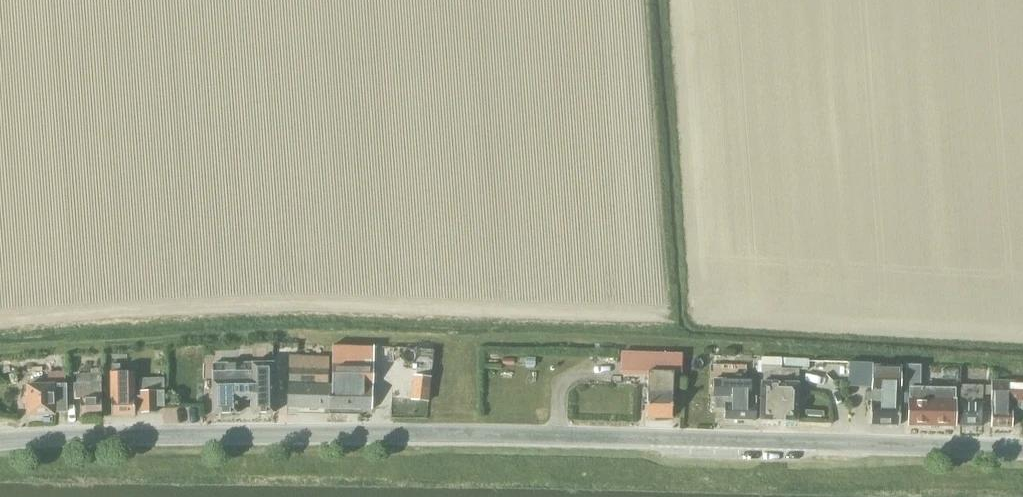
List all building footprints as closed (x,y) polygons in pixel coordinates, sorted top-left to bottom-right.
[(623,353),(622,371),(647,372),(646,417),(671,418),(672,377),(682,377),(683,354),(673,354),(623,353)] [(329,409),(331,385),(328,385),(328,358),(288,356),(287,383),(286,383),(286,408),(329,409)] [(371,409),(373,359),(331,358),(331,385),(329,409),(361,409),(371,409)] [(274,362),(213,363),(214,414),(239,413),(239,400),(251,400),(251,414),(275,413),(274,362)] [(111,364),(111,373),(110,373),(111,415),(134,415),(134,410),(141,410),(141,412),(155,412),(155,406),(164,406),(163,379),(155,380),(155,391),(140,391),(140,396),(134,396),(133,372),(120,372),(120,364),(111,364)] [(898,425),(899,379),(900,366),(872,365),(871,395),(870,395),(869,425),(898,425)] [(759,421),(796,422),(797,383),(797,370),(780,369),(780,367),(760,367),(760,383),(761,383),(759,421)] [(906,367),(906,382),(918,382),(918,367),(906,367)] [(54,413),(66,413),(65,385),(65,373),(47,373),(47,385),(26,385),(27,415),(40,414),(42,416),(48,416),(50,414),(54,414),(54,413)] [(101,415),(101,391),(100,374),(76,374),(76,383),(75,384),(75,400),(79,400),(80,415),(101,415)] [(712,380),(712,396),(714,397),(714,409),(723,409),(723,420),(755,420),(756,397),(750,397),(751,380),(712,380)] [(990,428),(1012,428),(1012,412),(1021,413),(1022,402),(1022,382),(991,381),(991,387),(991,395),(990,428)] [(981,427),(981,387),(960,386),(958,426),(981,427)] [(954,401),(954,389),(909,388),(908,425),(954,426),(954,401)] [(412,390),(411,407),(420,408),(420,391),(412,390)]
